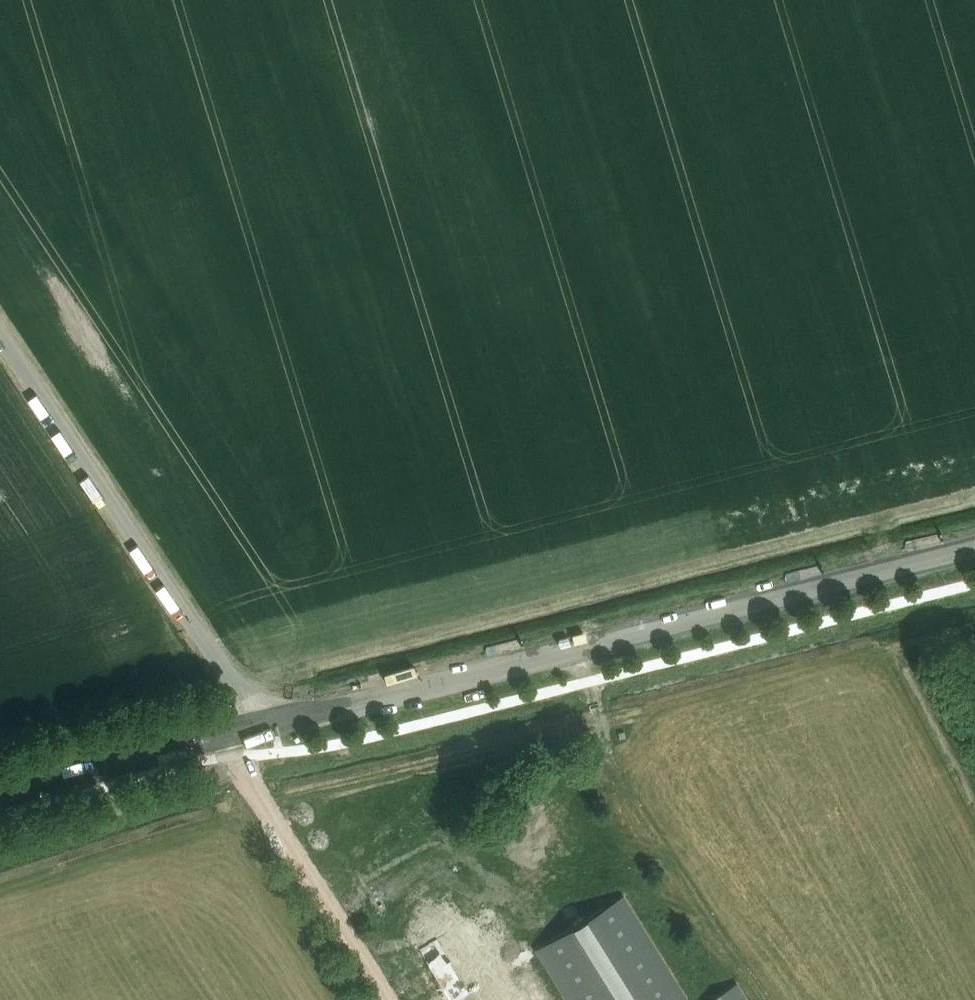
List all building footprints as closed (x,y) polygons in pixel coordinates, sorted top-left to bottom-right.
[(622,737),(628,735),(627,729),(620,730),(622,737)] [(411,918),(422,936),(428,932),(440,952),(445,949),(456,968),(441,978),(455,999),(541,999),(521,968),(520,967),(503,939),(502,939),(490,920),(473,931),(467,920),(451,895),(425,912),(424,910),(411,918)] [(537,950),(568,999),(690,999),(625,895),(537,950)] [(711,999),(750,999),(739,983),(711,999)]
